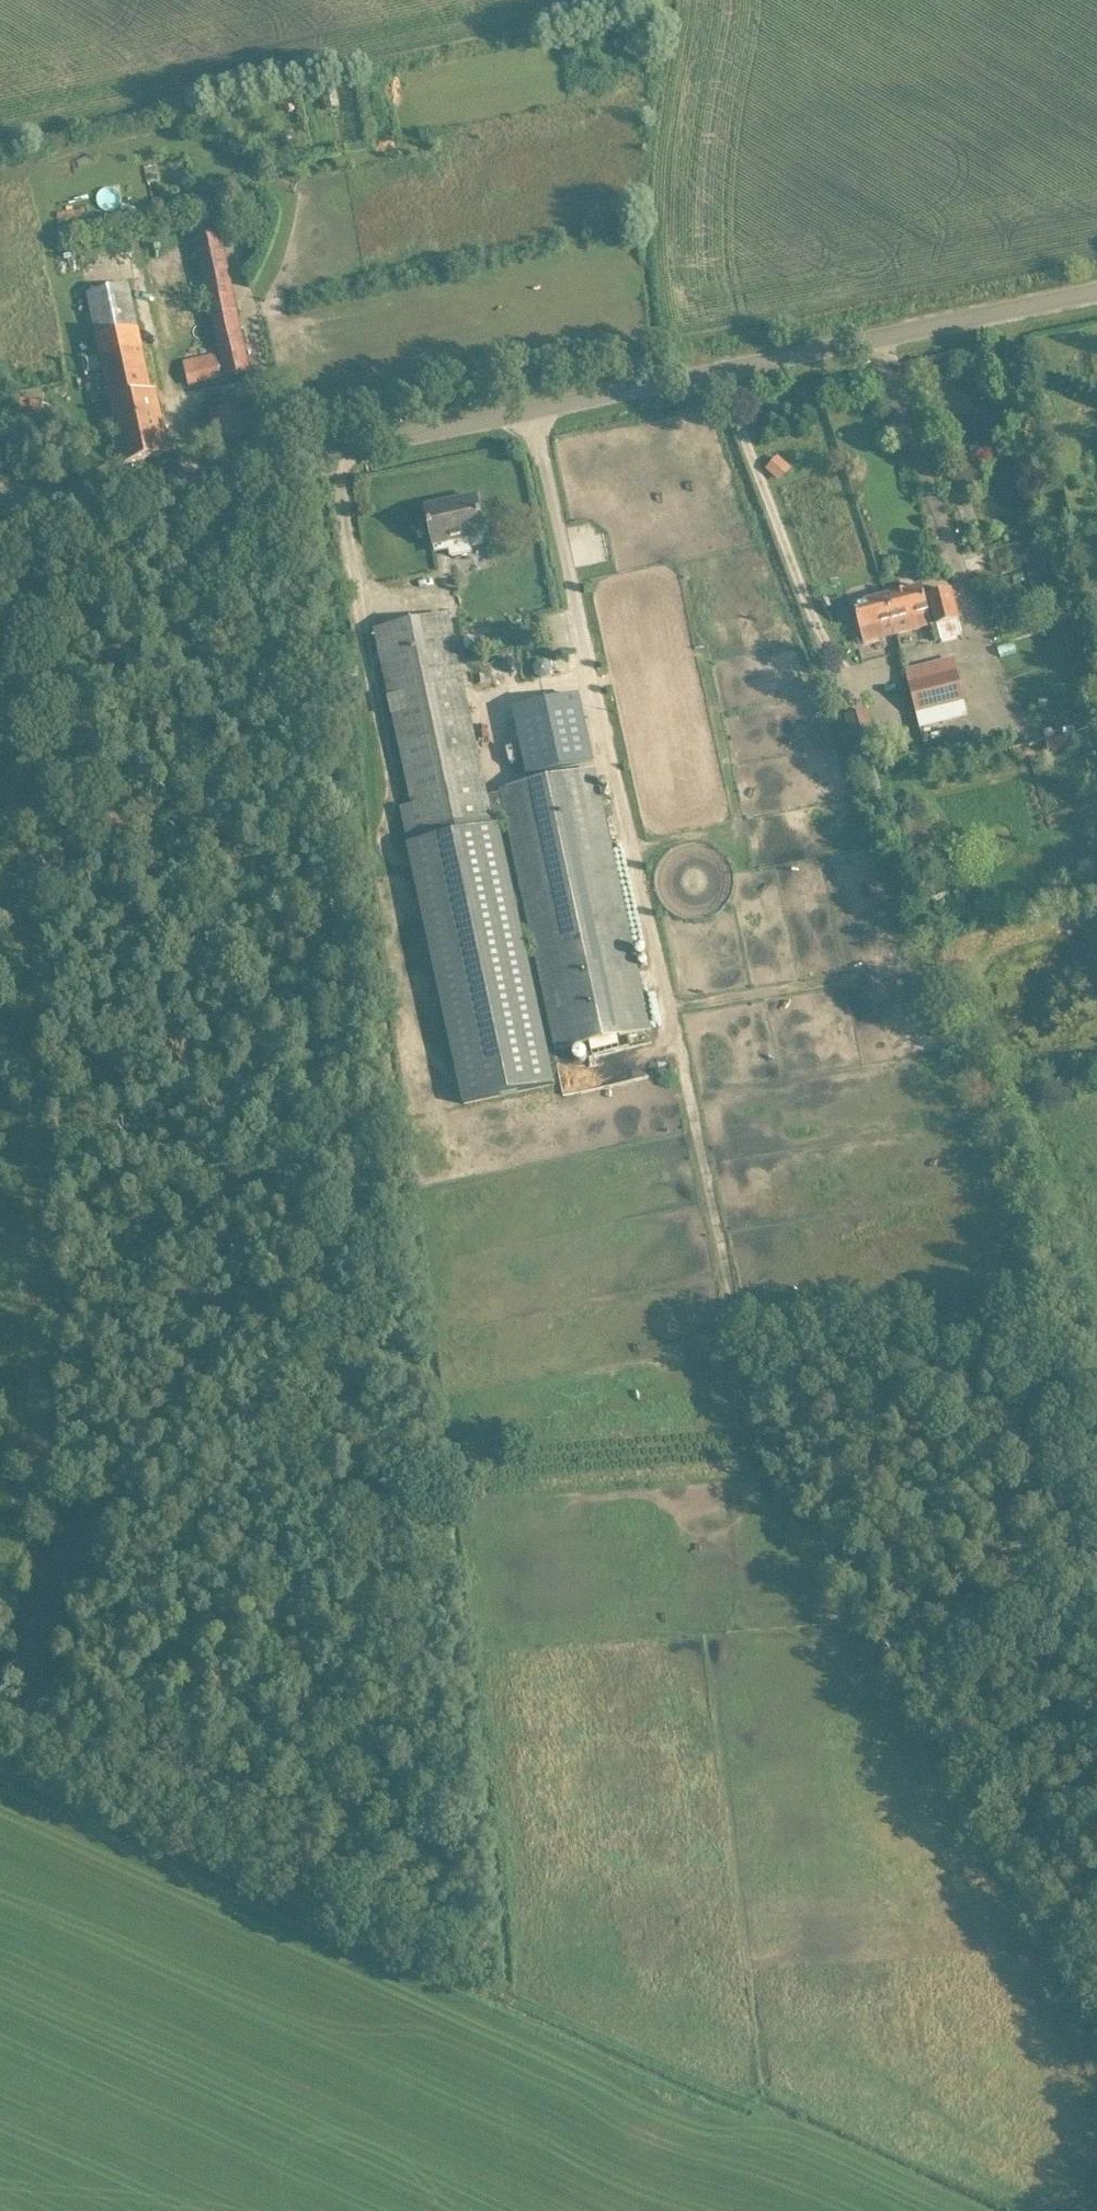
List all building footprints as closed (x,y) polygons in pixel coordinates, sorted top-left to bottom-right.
[(194,240),(224,377),(251,371),(221,236),(194,240)] [(86,294),(119,443),(124,464),(169,454),(155,390),(151,391),(127,285),(86,294)] [(195,359),(200,382),(201,384),(222,378),(215,354),(195,359)] [(31,401),(20,400),(19,410),(30,412),(31,401)] [(775,459),(766,469),(779,481),(788,471),(775,459)] [(486,535),(477,497),(425,508),(435,554),(449,551),(451,558),(473,554),(470,538),(486,535)] [(923,587),(886,596),(893,622),(896,635),(937,624),(941,642),(962,636),(958,620),(960,619),(953,591),(925,597),(923,587)] [(893,622),(886,596),(854,605),(864,644),(887,638),(883,624),(893,622)] [(487,795),(449,615),(376,631),(419,833),(406,836),(464,1104),(555,1085),(496,817),(492,818),(491,812),(503,810),(555,1050),(651,1029),(595,768),(499,789),(499,792),(487,795)] [(550,665),(544,661),(537,662),(533,668),(534,676),(540,680),(548,678),(552,672),(550,665)] [(965,701),(961,685),(938,691),(934,677),(910,683),(916,713),(965,701)] [(514,710),(528,775),(594,762),(580,696),(514,710)] [(879,750),(867,709),(845,715),(857,756),(879,750)]
